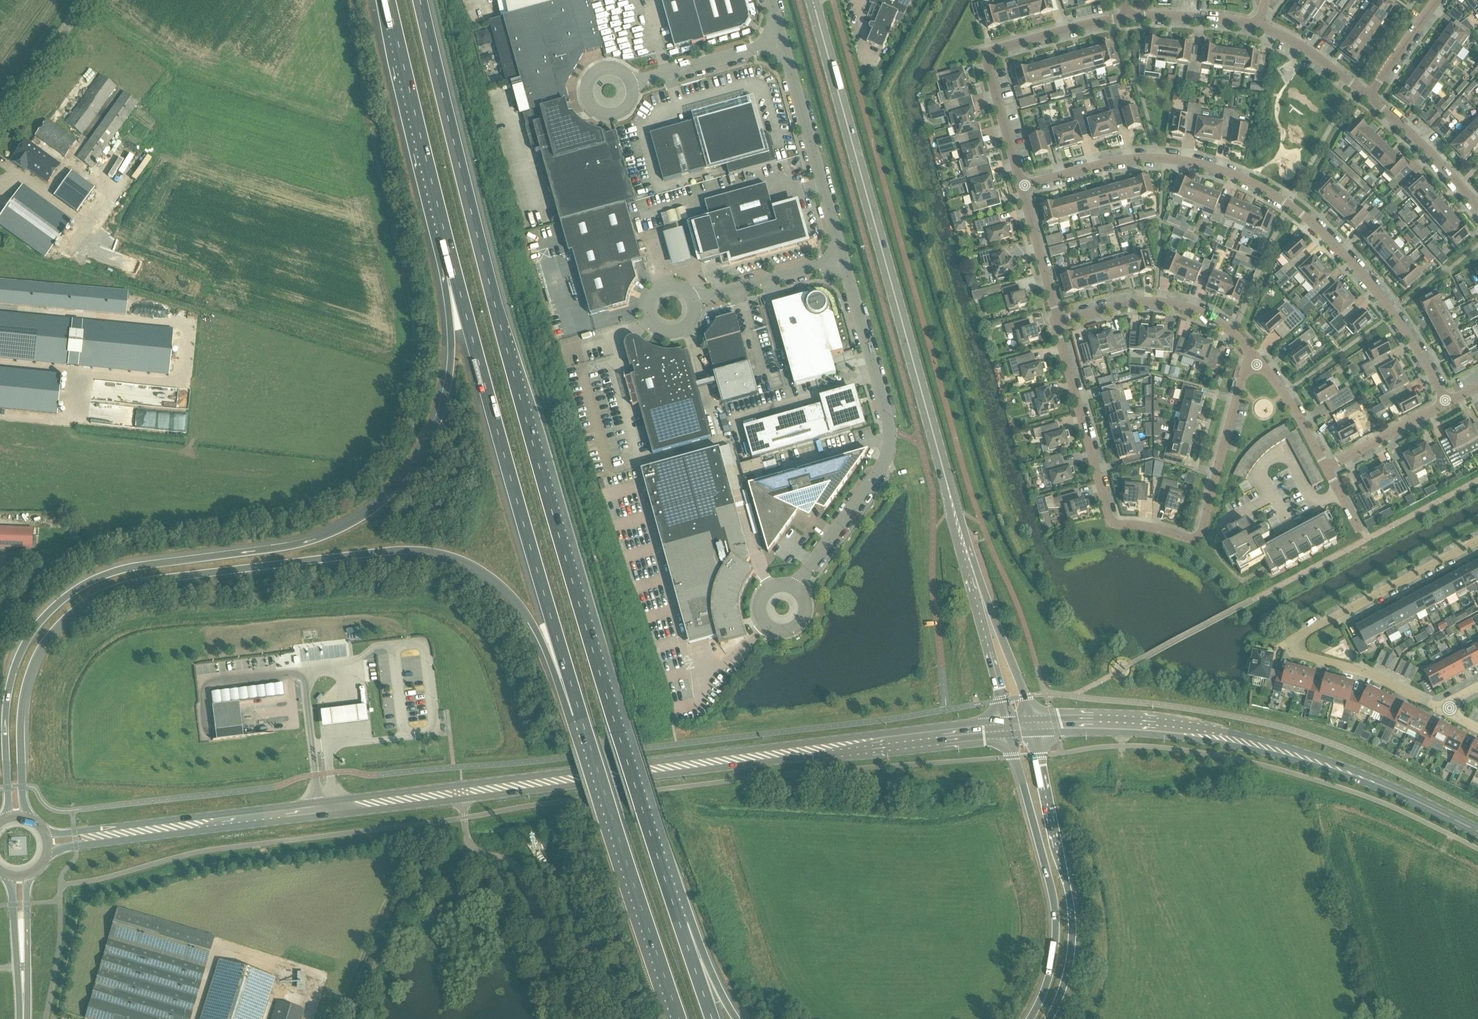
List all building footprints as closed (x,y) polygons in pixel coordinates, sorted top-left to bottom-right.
[(490,21),(509,90),(515,88),(522,115),(542,110),(567,103),(570,102),(566,89),(586,53),(603,48),(590,0),(568,0),(509,16),(503,18),(490,21)] [(498,2),(506,1),(509,16),(568,0),(497,0),(498,2)] [(704,41),(704,39),(743,28),(743,27),(745,26),(749,19),(749,16),(750,16),(745,0),(661,0),(675,48),(692,43),(693,44),(692,45),(706,42),(705,41),(704,41)] [(898,13),(904,0),(871,0),(869,3),(872,4),(867,16),(877,21),(875,25),(873,24),(872,24),(871,24),(870,25),(870,26),(869,26),(869,27),(870,28),(870,29),(871,29),(873,30),(869,38),(872,45),(883,50),(898,13)] [(913,0),(904,0),(898,13),(904,15),(913,0)] [(1020,20),(1015,0),(1014,0),(1005,3),(1010,22),(1020,20)] [(1031,17),(1026,0),(1015,0),(1020,20),(1031,17)] [(1041,14),(1037,0),(1026,0),(1031,17),(1041,14)] [(1041,14),(1053,11),(1050,1),(1055,0),(1037,0),(1041,14)] [(1319,10),(1305,0),(1301,0),(1296,7),(1309,17),(1313,19),(1319,10)] [(1325,2),(1323,0),(1305,0),(1319,10),(1325,2)] [(1387,16),(1393,7),(1390,4),(1393,0),(1373,0),(1370,4),(1387,16)] [(1466,0),(1474,10),(1477,7),(1477,0),(1467,0),(1466,0)] [(1000,26),(994,6),(983,9),(981,3),(975,5),(979,21),(985,19),(988,29),(1000,26)] [(1000,25),(1010,22),(1005,3),(994,6),(1000,26),(1000,25)] [(1370,4),(1364,13),(1380,25),(1387,16),(1370,4)] [(1302,26),(1309,17),(1296,7),(1294,10),(1291,8),(1285,17),(1293,23),(1295,21),(1302,26)] [(1453,9),(1448,16),(1458,23),(1463,16),(1453,9)] [(1374,34),(1380,25),(1364,13),(1357,21),(1374,34)] [(1368,42),(1374,34),(1357,21),(1351,30),(1368,42)] [(1316,33),(1321,37),(1328,27),(1323,23),(1316,33)] [(1445,35),(1461,47),(1472,33),(1459,23),(1455,29),(1451,26),(1445,35)] [(1336,32),(1331,28),(1323,39),(1328,42),(1336,32)] [(1361,51),(1368,42),(1351,30),(1345,39),(1361,51)] [(1464,49),(1461,47),(1445,35),(1438,44),(1457,57),(1464,49)] [(1140,47),(1139,60),(1147,61),(1148,58),(1155,59),(1155,62),(1156,62),(1158,41),(1147,39),(1146,47),(1140,47)] [(1359,54),(1361,51),(1345,39),(1344,39),(1348,42),(1341,50),(1348,56),(1347,58),(1355,64),(1361,56),(1359,54)] [(1166,63),(1169,43),(1159,42),(1159,41),(1158,41),(1156,62),(1166,63)] [(1177,65),(1180,44),(1179,44),(1179,45),(1169,43),(1166,63),(1177,65)] [(1194,73),(1196,56),(1190,56),(1191,46),(1180,44),(1177,65),(1188,66),(1188,72),(1194,73)] [(1451,66),(1457,57),(1438,44),(1432,52),(1451,66)] [(1100,48),(1105,65),(1113,63),(1114,66),(1120,64),(1117,55),(1114,55),(1111,45),(1100,48)] [(1196,56),(1194,73),(1200,74),(1200,71),(1212,73),(1213,67),(1215,49),(1204,47),(1202,57),(1196,56)] [(1100,49),(1090,51),(1095,71),(1105,68),(1105,65),(1100,48),(1099,48),(1100,49)] [(1224,68),(1226,51),(1216,49),(1215,49),(1213,67),(1213,66),(1224,68)] [(1079,54),(1085,74),(1095,71),(1090,51),(1079,54)] [(1234,73),(1237,52),(1226,51),(1224,68),(1223,71),(1234,73)] [(1245,74),(1247,53),(1247,54),(1237,52),(1234,73),(1245,74)] [(1432,52),(1425,61),(1444,75),(1447,71),(1451,74),(1455,69),(1451,66),(1432,52)] [(1247,53),(1245,74),(1255,75),(1255,81),(1262,82),(1264,66),(1258,65),(1259,55),(1247,53)] [(1079,54),(1069,57),(1074,77),(1085,74),(1079,54)] [(1069,57),(1058,60),(1064,80),(1074,77),(1069,57)] [(1054,83),(1064,80),(1058,60),(1048,63),(1054,83)] [(1438,83),(1444,75),(1425,61),(1419,70),(1438,83)] [(1048,63),(1038,66),(1043,86),(1054,83),(1048,63)] [(1033,89),(1043,86),(1038,66),(1027,69),(1033,89)] [(1027,69),(1027,68),(1022,70),(1021,67),(1012,70),(1015,79),(1018,78),(1020,89),(1032,86),(1032,89),(1033,89),(1027,69)] [(950,71),(936,75),(941,93),(965,87),(964,82),(966,80),(965,75),(959,77),(957,69),(950,71)] [(1431,92),(1438,83),(1419,70),(1413,78),(1431,92)] [(1473,79),(1477,73),(1475,70),(1470,76),(1473,79)] [(82,135),(116,87),(99,75),(64,123),(82,135)] [(1425,101),(1431,92),(1413,78),(1406,87),(1425,101)] [(1460,87),(1463,89),(1468,84),(1465,81),(1460,87)] [(1469,88),(1473,91),(1477,85),(1474,82),(1469,88)] [(945,110),(960,106),(958,100),(971,97),(970,92),(966,91),(965,87),(941,93),(938,94),(940,104),(943,104),(945,110)] [(1402,88),(1395,97),(1404,103),(1406,101),(1413,106),(1418,110),(1425,101),(1406,87),(1404,90),(1402,88)] [(1459,95),(1463,89),(1460,87),(1455,92),(1459,95)] [(1175,88),(1172,100),(1178,101),(1180,90),(1175,88)] [(1468,96),(1473,91),(1469,88),(1464,93),(1468,96)] [(138,103),(123,92),(77,158),(91,169),(138,103)] [(1079,95),(1082,105),(1088,103),(1086,94),(1079,95)] [(1034,97),(1019,101),(1021,109),(1037,105),(1034,97)] [(1446,103),(1449,106),(1454,100),(1451,97),(1446,103)] [(1114,100),(1118,116),(1124,114),(1128,130),(1141,126),(1136,108),(1134,108),(1133,105),(1123,108),(1120,98),(1114,100)] [(1455,104),(1458,107),(1463,101),(1460,98),(1455,104)] [(1113,117),(1118,116),(1114,100),(1108,101),(1111,111),(1099,115),(1106,138),(1113,136),(1112,134),(1117,133),(1113,117)] [(545,121),(525,127),(532,151),(540,149),(560,223),(561,223),(626,204),(635,202),(623,162),(616,134),(606,137),(605,134),(605,135),(601,135),(597,134),(593,132),(589,131),(585,128),(582,126),(578,123),(580,123),(580,122),(575,123),(573,115),(573,114),(573,113),(571,114),(567,103),(542,110),(545,121)] [(1449,106),(1446,103),(1441,108),(1444,111),(1449,106)] [(1175,115),(1171,134),(1173,134),(1172,138),(1182,139),(1183,136),(1184,136),(1187,120),(1192,121),(1195,105),(1189,104),(1187,114),(1185,114),(1176,112),(1176,116),(1175,115)] [(1453,112),(1458,107),(1455,104),(1450,109),(1453,112)] [(1207,142),(1211,118),(1200,116),(1201,106),(1195,105),(1192,121),(1198,122),(1195,138),(1201,139),(1200,141),(1207,142)] [(698,121),(650,134),(663,181),(726,164),(729,175),(776,162),(769,134),(767,134),(768,135),(761,137),(752,106),(721,114),(720,110),(712,112),(714,116),(698,121)] [(950,127),(974,120),(973,116),(976,114),(974,109),(962,112),(960,106),(945,110),(950,127)] [(1106,138),(1099,115),(1100,118),(1089,121),(1085,108),(1079,110),(1084,126),(1089,124),(1093,140),(1099,138),(1099,140),(1106,138)] [(1078,127),(1084,126),(1079,110),(1073,111),(1076,121),(1064,124),(1071,148),(1078,146),(1077,144),(1082,143),(1078,127)] [(1228,127),(1231,111),(1225,110),(1223,120),(1211,118),(1207,142),(1214,143),(1215,142),(1220,142),(1223,126),(1228,127)] [(1437,110),(1425,123),(1430,127),(1442,114),(1437,110)] [(1231,111),(1228,127),(1234,128),(1231,144),(1244,146),(1247,128),(1246,127),(1246,124),(1237,122),(1238,112),(1231,111)] [(1443,117),(1446,120),(1451,115),(1448,112),(1443,117)] [(1071,148),(1064,124),(1053,128),(1050,118),(1044,120),(1049,136),(1054,134),(1058,149),(1064,148),(1064,149),(1071,148)] [(955,144),(969,140),(968,134),(980,131),(979,126),(976,125),(974,120),(950,127),(950,128),(953,127),(956,137),(953,137),(955,144)] [(1043,137),(1049,136),(1044,120),(1038,121),(1041,131),(1030,134),(1031,137),(1030,138),(1035,156),(1047,153),(1043,137)] [(1348,127),(1344,135),(1345,136),(1347,138),(1345,140),(1351,145),(1355,142),(1367,129),(1359,120),(1351,128),(1348,127)] [(1432,129),(1437,133),(1445,124),(1440,120),(1432,129)] [(35,136),(64,158),(75,142),(45,121),(35,136)] [(1473,121),(1465,129),(1477,142),(1477,126),(1473,121)] [(1465,129),(1464,128),(1456,135),(1460,139),(1472,150),(1477,144),(1477,142),(1465,129)] [(1355,142),(1351,145),(1359,153),(1361,151),(1375,136),(1367,129),(1355,142)] [(1368,159),(1382,144),(1375,136),(1361,151),(1368,159)] [(1469,153),(1472,150),(1460,139),(1452,147),(1458,153),(1456,155),(1464,163),(1471,155),(1469,153)] [(59,165),(25,140),(10,162),(24,172),(26,168),(47,183),(59,165)] [(960,161),(984,154),(983,150),(985,148),(984,143),(971,146),(969,140),(955,144),(960,161)] [(1368,159),(1376,167),(1379,163),(1390,151),(1382,144),(1368,159)] [(1340,157),(1343,154),(1337,149),(1334,152),(1340,157)] [(1384,173),(1398,158),(1390,151),(1379,163),(1386,171),(1384,173)] [(964,178),(979,174),(977,168),(990,164),(988,160),(985,159),(984,154),(960,161),(964,178)] [(1343,154),(1340,157),(1345,162),(1348,159),(1343,154)] [(1393,191),(1404,179),(1400,174),(1407,166),(1398,158),(1384,173),(1393,181),(1388,186),(1393,191)] [(955,162),(949,163),(951,173),(958,172),(955,162)] [(1355,172),(1359,169),(1354,164),(1350,168),(1355,172)] [(1346,175),(1350,171),(1344,166),(1341,169),(1346,175)] [(1359,169),(1355,172),(1361,177),(1364,173),(1359,169)] [(1355,176),(1350,171),(1346,175),(1351,179),(1355,176)] [(54,197),(77,213),(95,188),(71,172),(54,197)] [(964,178),(957,180),(959,186),(966,184),(969,195),(993,188),(992,184),(995,181),(993,177),(981,180),(979,174),(964,178)] [(1329,176),(1328,177),(1323,175),(1320,182),(1322,184),(1314,192),(1323,200),(1338,184),(1329,176)] [(1410,199),(1426,185),(1418,176),(1409,184),(1404,179),(1393,191),(1397,195),(1403,190),(1410,199)] [(1136,180),(1141,198),(1150,195),(1150,198),(1154,197),(1155,188),(1151,188),(1148,177),(1136,180)] [(1183,203),(1190,183),(1180,179),(1175,189),(1171,189),(1170,198),(1175,200),(1176,197),(1183,200),(1182,203),(1183,203)] [(1366,182),(1371,187),(1375,183),(1370,179),(1366,182)] [(1136,181),(1126,184),(1131,200),(1132,203),(1142,201),(1141,198),(1136,180),(1136,181)] [(1360,181),(1357,185),(1362,189),(1365,186),(1360,181)] [(1193,207),(1200,188),(1191,184),(1191,183),(1190,183),(1183,203),(1193,207)] [(709,217),(689,223),(701,264),(721,259),(723,266),(808,242),(797,203),(773,209),(766,184),(765,184),(765,185),(705,201),(709,217)] [(1126,184),(1116,187),(1120,203),(1127,201),(1128,205),(1132,203),(1131,200),(1126,184)] [(1331,207),(1345,192),(1346,191),(1338,184),(1323,200),(1324,200),(1331,207)] [(23,185),(0,216),(0,226),(45,259),(73,221),(23,185)] [(1417,207),(1433,194),(1426,186),(1426,185),(1410,199),(1417,207)] [(1365,186),(1362,189),(1367,194),(1371,191),(1365,186)] [(1116,187),(1105,189),(1110,206),(1111,211),(1122,208),(1120,203),(1116,187)] [(993,188),(969,195),(972,205),(974,212),(988,208),(987,202),(999,198),(998,194),(995,193),(993,188)] [(1204,208),(1210,192),(1200,188),(1193,207),(1194,204),(1204,208)] [(1100,209),(1110,206),(1105,189),(1095,192),(1100,209)] [(1089,212),(1100,209),(1095,192),(1085,195),(1089,212)] [(1204,208),(1202,213),(1212,217),(1211,220),(1216,223),(1223,207),(1217,205),(1221,196),(1210,192),(1204,208)] [(1339,214),(1353,199),(1345,192),(1331,207),(1339,214)] [(1433,194),(1417,207),(1422,213),(1419,216),(1421,219),(1424,215),(1440,202),(1433,194)] [(1085,195),(1074,198),(1079,215),(1080,219),(1090,216),(1089,212),(1085,195)] [(1068,217),(1079,215),(1074,198),(1064,201),(1068,217)] [(1353,199),(1339,214),(1347,221),(1346,222),(1347,222),(1361,207),(1353,200),(1353,199)] [(1054,203),(1053,203),(1059,224),(1059,225),(1070,222),(1068,217),(1064,201),(1054,204),(1054,203)] [(1235,224),(1242,205),(1232,201),(1228,209),(1223,207),(1216,223),(1222,225),(1224,220),(1235,224)] [(1058,225),(1059,224),(1053,203),(1048,205),(1047,202),(1038,205),(1041,214),(1044,213),(1047,224),(1048,224),(1049,227),(1057,225),(1058,225)] [(1432,223),(1447,210),(1440,202),(1424,215),(1432,223)] [(637,244),(626,204),(561,223),(569,253),(573,252),(591,315),(627,305),(627,301),(629,296),(630,292),(632,288),(635,284),(637,281),(632,263),(642,261),(639,250),(637,244)] [(1245,228),(1252,209),(1242,205),(1235,224),(1245,228)] [(1368,225),(1380,213),(1375,209),(1370,215),(1361,207),(1347,222),(1355,230),(1364,221),(1368,225)] [(1245,228),(1244,229),(1254,233),(1256,229),(1263,212),(1262,212),(1262,213),(1252,209),(1245,228)] [(1437,233),(1454,218),(1447,210),(1432,223),(1438,231),(1436,233),(1437,233)] [(1403,220),(1407,216),(1402,211),(1398,214),(1403,220)] [(1263,212),(1256,229),(1263,232),(1261,235),(1268,238),(1272,228),(1269,227),(1274,217),(1263,212)] [(1370,247),(1386,233),(1379,225),(1386,219),(1380,213),(1368,225),(1373,230),(1363,239),(1370,247)] [(975,223),(978,233),(986,233),(987,238),(989,238),(991,246),(1000,244),(1001,240),(1009,238),(1008,234),(1012,232),(1010,226),(1000,228),(997,216),(975,223)] [(1407,216),(1403,220),(1408,225),(1412,222),(1407,216)] [(1444,241),(1461,226),(1454,218),(1437,233),(1444,241)] [(1397,225),(1401,230),(1405,227),(1400,221),(1397,225)] [(682,225),(663,230),(672,264),(691,259),(682,225)] [(1461,226),(1444,241),(1444,242),(1448,238),(1454,244),(1452,246),(1456,251),(1463,244),(1461,242),(1469,235),(1461,226)] [(1417,236),(1421,233),(1417,227),(1413,231),(1417,236)] [(1167,239),(1176,242),(1180,232),(1171,228),(1167,239)] [(1411,241),(1415,237),(1410,232),(1406,236),(1411,241)] [(1378,255),(1394,242),(1386,233),(1370,247),(1371,248),(1378,255)] [(1421,233),(1417,236),(1422,241),(1426,238),(1421,233)] [(1061,234),(1046,238),(1048,246),(1063,242),(1061,234)] [(1415,237),(1411,241),(1416,246),(1419,243),(1415,237)] [(1101,247),(1109,244),(1107,238),(1099,241),(1101,247)] [(1286,275),(1298,264),(1294,260),(1306,249),(1297,240),(1283,252),(1284,253),(1282,256),(1289,264),(1275,277),(1279,281),(1280,280),(1286,275)] [(643,242),(637,244),(639,250),(645,248),(643,242)] [(1385,263),(1401,250),(1394,242),(1378,255),(1385,263)] [(1432,252),(1435,249),(1431,243),(1427,247),(1432,252)] [(1064,245),(1049,249),(1051,257),(1067,253),(1064,245)] [(1142,247),(1133,249),(1135,257),(1140,274),(1152,271),(1149,260),(1152,260),(1149,250),(1145,251),(1143,252),(1142,247)] [(1425,257),(1429,254),(1424,248),(1421,252),(1425,257)] [(549,249),(534,253),(536,258),(550,254),(549,249)] [(1248,249),(1245,254),(1261,260),(1263,255),(1248,249)] [(1435,249),(1432,252),(1437,258),(1441,255),(1435,249)] [(1401,250),(1385,263),(1392,272),(1405,260),(1408,258),(1401,250)] [(992,273),(994,273),(997,280),(1005,278),(1006,274),(1014,272),(1013,268),(1017,266),(1015,260),(1006,263),(1003,252),(981,259),(983,267),(991,267),(992,273)] [(1175,277),(1183,257),(1182,257),(1181,260),(1174,257),(1175,254),(1169,252),(1165,261),(1168,262),(1164,272),(1175,277)] [(1183,257),(1175,276),(1178,278),(1177,281),(1184,283),(1185,280),(1193,261),(1195,256),(1185,252),(1183,257)] [(1126,254),(1124,255),(1130,277),(1140,274),(1135,257),(1129,259),(1128,255),(1126,254)] [(1429,254),(1425,257),(1430,263),(1434,260),(1429,254)] [(1120,262),(1115,263),(1119,279),(1130,277),(1124,255),(1119,256),(1120,262)] [(1219,259),(1213,256),(1211,263),(1204,278),(1210,280),(1205,292),(1216,296),(1217,293),(1225,274),(1214,270),(1219,259)] [(1405,260),(1392,272),(1399,279),(1399,280),(1413,268),(1416,265),(1409,257),(1408,258),(1405,260)] [(1113,258),(1103,261),(1109,282),(1119,279),(1115,263),(1113,258)] [(1298,264),(1286,275),(1290,280),(1297,273),(1305,282),(1323,266),(1318,261),(1317,262),(1314,258),(1302,268),(1298,264)] [(1204,278),(1211,263),(1205,260),(1203,266),(1193,261),(1185,280),(1195,285),(1199,276),(1204,278)] [(1100,267),(1094,269),(1099,285),(1109,282),(1103,261),(1099,262),(1100,267)] [(1092,263),(1082,266),(1088,288),(1099,285),(1094,269),(1092,263)] [(1072,269),(1072,271),(1078,292),(1078,291),(1088,288),(1082,266),(1072,269)] [(1310,302),(1322,291),(1318,287),(1330,276),(1327,272),(1328,271),(1323,266),(1305,282),(1313,291),(1306,298),(1310,302)] [(1413,268),(1399,280),(1407,289),(1415,282),(1417,284),(1425,277),(1420,273),(1418,274),(1413,268)] [(1072,293),(1078,292),(1072,271),(1071,271),(1062,274),(1063,277),(1062,277),(1065,288),(1062,289),(1064,298),(1073,296),(1072,293)] [(1225,274),(1217,293),(1227,297),(1226,298),(1227,298),(1234,281),(1235,278),(1225,274)] [(1021,278),(1024,291),(1034,288),(1031,275),(1021,278)] [(126,316),(128,291),(0,280),(0,305),(126,316)] [(1234,281),(1227,298),(1238,302),(1242,292),(1245,293),(1248,284),(1242,282),(1241,284),(1234,281)] [(1016,285),(1001,290),(1000,284),(972,292),(975,301),(988,297),(987,295),(1002,291),(1006,306),(1008,306),(1010,313),(1019,311),(1019,308),(1021,307),(1028,305),(1027,301),(1030,299),(1028,293),(1019,296),(1016,285)] [(1332,306),(1348,293),(1343,287),(1342,288),(1338,284),(1326,295),(1322,291),(1310,302),(1314,307),(1319,302),(1323,306),(1328,302),(1332,306)] [(1463,293),(1468,290),(1464,284),(1459,286),(1463,293)] [(1401,295),(1404,299),(1414,290),(1410,287),(1401,295)] [(1455,297),(1460,294),(1457,288),(1452,290),(1455,297)] [(1426,313),(1444,303),(1444,302),(1441,304),(1438,296),(1440,295),(1437,290),(1428,294),(1430,297),(1420,302),(1426,313)] [(1468,290),(1463,293),(1466,299),(1471,296),(1468,290)] [(1337,318),(1330,324),(1334,329),(1347,318),(1343,314),(1355,303),(1351,299),(1352,298),(1348,293),(1332,306),(1337,311),(1333,314),(1337,318)] [(843,351),(833,315),(828,312),(829,308),(829,307),(829,303),(829,302),(827,299),(826,298),(823,295),(822,295),(819,294),(818,294),(814,294),(813,294),(809,296),(808,297),(803,300),(802,296),(772,304),(795,385),(836,373),(832,357),(831,357),(831,355),(843,351)] [(1460,294),(1455,297),(1458,303),(1463,300),(1460,294)] [(1301,310),(1310,302),(1306,298),(1297,305),(1301,310)] [(1431,322),(1449,312),(1444,303),(1426,313),(1431,322)] [(1471,312),(1476,310),(1473,304),(1468,306),(1471,312)] [(1467,315),(1471,312),(1468,306),(1463,309),(1467,315)] [(1270,334),(1282,323),(1290,332),(1303,321),(1294,312),(1287,319),(1279,311),(1276,313),(1275,312),(1268,318),(1266,316),(1258,323),(1264,330),(1265,329),(1270,334)] [(1347,318),(1334,329),(1339,334),(1346,327),(1354,335),(1356,333),(1357,334),(1371,321),(1362,311),(1350,322),(1347,318)] [(1436,331),(1454,322),(1449,312),(1431,322),(1436,331)] [(1475,319),(1471,312),(1467,315),(1470,321),(1475,319)] [(0,313),(0,359),(168,375),(172,329),(0,313)] [(716,379),(697,385),(698,389),(717,384),(722,398),(756,389),(749,363),(741,334),(735,314),(716,320),(716,322),(706,336),(705,336),(704,336),(706,344),(714,373),(716,379)] [(1179,330),(1184,320),(1178,318),(1174,328),(1179,330)] [(1019,340),(1021,348),(1029,345),(1030,342),(1032,342),(1031,341),(1039,340),(1037,336),(1041,334),(1039,327),(1030,330),(1027,320),(1005,326),(1007,335),(1015,335),(1017,340),(1019,340)] [(1441,341),(1459,331),(1454,322),(1436,331),(1441,341)] [(1141,335),(1130,334),(1129,350),(1146,351),(1145,353),(1151,354),(1151,349),(1152,330),(1149,330),(1148,326),(1141,325),(1141,335)] [(1152,330),(1151,349),(1155,350),(1156,352),(1172,353),(1173,338),(1163,337),(1164,327),(1157,327),(1156,330),(1152,330)] [(1106,355),(1106,354),(1110,353),(1111,355),(1127,351),(1123,336),(1113,339),(1110,329),(1104,331),(1104,335),(1101,336),(1106,355)] [(1293,361),(1292,362),(1298,370),(1306,363),(1304,361),(1312,355),(1311,354),(1314,352),(1307,343),(1315,337),(1311,331),(1297,341),(1302,346),(1289,356),(1293,361)] [(1446,350),(1464,341),(1459,331),(1441,341),(1446,350)] [(1106,355),(1101,336),(1097,337),(1095,333),(1089,335),(1091,345),(1081,347),(1086,364),(1102,360),(1102,358),(1107,356),(1106,354),(1106,355)] [(1196,359),(1202,341),(1199,340),(1199,336),(1193,334),(1190,343),(1180,339),(1175,354),(1190,360),(1192,358),(1195,359),(1196,359)] [(682,353),(681,350),(676,351),(670,352),(665,351),(659,350),(654,348),(643,343),(640,339),(635,337),(630,337),(627,339),(625,343),(625,348),(630,367),(633,366),(635,375),(631,376),(652,454),(711,438),(698,389),(697,385),(692,368),(690,361),(687,352),(682,353)] [(1196,359),(1195,359),(1195,361),(1199,363),(1199,365),(1215,371),(1221,354),(1211,351),(1214,341),(1208,339),(1205,342),(1202,341),(1196,359)] [(1365,373),(1380,365),(1377,360),(1391,352),(1385,341),(1368,350),(1369,351),(1365,353),(1370,363),(1362,367),(1365,373)] [(1451,360),(1469,350),(1464,341),(1446,350),(1451,359),(1451,360)] [(1469,350),(1451,360),(1454,365),(1451,366),(1455,374),(1464,370),(1463,367),(1473,362),(1467,352),(1470,351),(1469,350)] [(1014,376),(1023,376),(1026,384),(1034,381),(1035,378),(1043,376),(1042,372),(1046,370),(1044,363),(1035,366),(1031,354),(1009,360),(1014,376)] [(1386,382),(1404,372),(1400,366),(1399,367),(1396,362),(1382,370),(1380,365),(1365,373),(1368,378),(1376,374),(1382,384),(1386,382)] [(1163,365),(1160,375),(1174,379),(1177,369),(1163,365)] [(57,416),(61,375),(0,369),(0,411),(57,416)] [(1117,370),(1111,372),(1114,383),(1120,382),(1117,370)] [(1329,372),(1319,378),(1323,384),(1332,378),(1329,372)] [(1382,405),(1397,397),(1394,392),(1408,384),(1406,379),(1407,379),(1404,372),(1386,382),(1391,393),(1379,399),(1382,405)] [(593,377),(597,388),(602,386),(598,375),(593,377)] [(1310,391),(1315,400),(1317,399),(1320,405),(1334,396),(1341,407),(1355,399),(1348,387),(1339,393),(1333,383),(1331,385),(1330,384),(1322,389),(1320,386),(1310,391)] [(1121,403),(1121,404),(1127,402),(1122,385),(1107,389),(1108,395),(1102,397),(1103,402),(1102,402),(1103,408),(1121,403)] [(1182,402),(1202,408),(1204,402),(1202,401),(1203,396),(1197,395),(1198,389),(1183,385),(1179,402),(1182,402)] [(1036,409),(1038,409),(1040,417),(1049,415),(1049,411),(1058,409),(1057,405),(1060,403),(1058,397),(1049,399),(1046,389),(1024,395),(1026,404),(1034,404),(1036,409)] [(824,404),(743,427),(753,458),(850,431),(851,431),(850,428),(863,424),(857,406),(859,405),(857,399),(856,399),(853,390),(822,399),(824,404)] [(1397,397),(1382,405),(1385,410),(1394,405),(1395,407),(1399,415),(1402,413),(1403,414),(1420,405),(1422,404),(1416,395),(1414,396),(1413,394),(1399,402),(1397,397)] [(1200,414),(1202,408),(1182,402),(1179,413),(1181,413),(1197,418),(1199,413),(1200,414)] [(1124,414),(1124,413),(1121,404),(1121,403),(1103,408),(1105,414),(1107,414),(1108,418),(1124,414)] [(1342,412),(1349,424),(1335,431),(1338,437),(1337,438),(1341,446),(1351,441),(1349,438),(1358,434),(1357,433),(1360,431),(1355,421),(1364,416),(1357,403),(1342,412)] [(1109,429),(1129,423),(1126,413),(1124,413),(1124,414),(1108,418),(1109,423),(1107,423),(1109,429)] [(1175,418),(1173,422),(1176,423),(1196,429),(1198,423),(1196,422),(1196,421),(1197,418),(1181,413),(1179,420),(1175,418)] [(1457,426),(1466,445),(1468,448),(1477,442),(1477,435),(1476,436),(1468,422),(1464,424),(1463,423),(1457,426)] [(1114,439),(1132,434),(1129,423),(1109,429),(1111,435),(1113,435),(1114,439)] [(1195,435),(1196,429),(1176,423),(1173,434),(1175,434),(1176,434),(1192,438),(1193,434),(1195,435)] [(1047,444),(1049,452),(1058,449),(1059,446),(1067,444),(1066,440),(1070,438),(1068,431),(1059,434),(1056,424),(1041,428),(1045,444),(1047,444)] [(1282,442),(1287,439),(1313,487),(1324,481),(1296,430),(1290,434),(1285,424),(1274,431),(1262,439),(1256,444),(1251,449),(1246,455),(1241,461),(1238,467),(1233,476),(1246,480),(1249,474),(1253,468),(1257,463),(1261,458),(1266,453),(1271,449),(1275,446),(1282,442)] [(1441,443),(1454,467),(1463,463),(1458,453),(1468,448),(1466,445),(1457,426),(1450,430),(1451,431),(1446,434),(1449,439),(1441,443)] [(1115,450),(1135,444),(1132,434),(1114,439),(1115,443),(1113,444),(1115,450)] [(1191,443),(1192,438),(1176,434),(1175,434),(1173,444),(1173,445),(1191,449),(1192,443),(1191,443)] [(1173,445),(1173,444),(1168,443),(1163,460),(1178,464),(1180,458),(1186,460),(1187,455),(1189,455),(1191,449),(1173,445)] [(1135,444),(1115,450),(1116,456),(1118,455),(1120,460),(1126,458),(1128,464),(1140,461),(1135,444)] [(1420,446),(1414,449),(1426,470),(1424,467),(1435,461),(1441,474),(1447,471),(1450,469),(1438,447),(1430,451),(1426,445),(1421,447),(1420,446)] [(720,448),(641,470),(687,635),(689,645),(709,640),(718,637),(721,646),(732,643),(746,639),(744,632),(741,620),(740,614),(739,608),(740,603),(741,597),(743,591),(745,586),(748,581),(754,573),(759,566),(750,560),(720,448)] [(1415,476),(1426,470),(1414,449),(1408,452),(1409,454),(1404,456),(1412,470),(1406,473),(1414,488),(1420,485),(1415,476)] [(868,450),(798,470),(798,472),(795,473),(794,471),(749,485),(753,500),(754,503),(768,553),(798,512),(798,511),(814,506),(825,510),(850,476),(849,476),(852,472),(852,473),(868,450)] [(1142,452),(1144,460),(1152,458),(1151,450),(1142,452)] [(1050,480),(1053,480),(1055,488),(1063,485),(1064,482),(1072,480),(1071,476),(1075,474),(1073,467),(1064,470),(1059,455),(1045,459),(1050,480)] [(766,471),(762,458),(740,464),(744,478),(766,471)] [(1365,461),(1353,466),(1357,476),(1369,471),(1365,461)] [(1378,468),(1372,472),(1381,488),(1383,493),(1390,489),(1391,492),(1394,493),(1396,492),(1398,496),(1407,491),(1396,470),(1387,474),(1384,467),(1379,470),(1378,468)] [(1381,488),(1372,472),(1366,475),(1366,476),(1362,479),(1369,492),(1356,499),(1364,515),(1377,508),(1373,499),(1378,496),(1375,491),(1381,488)] [(1177,483),(1163,479),(1157,501),(1167,504),(1165,514),(1171,515),(1173,512),(1177,513),(1179,506),(1179,505),(1183,504),(1185,495),(1177,493),(1177,483)] [(1129,505),(1129,509),(1136,509),(1137,499),(1147,500),(1149,485),(1132,483),(1131,485),(1123,485),(1123,494),(1125,496),(1125,497),(1125,504),(1129,505)] [(1075,493),(1053,499),(1052,497),(1044,499),(1047,508),(1055,507),(1055,508),(1063,508),(1065,513),(1067,513),(1069,521),(1078,519),(1079,515),(1080,515),(1087,513),(1086,509),(1089,507),(1087,501),(1078,503),(1075,493)] [(1328,523),(1332,521),(1328,513),(1323,516),(1324,518),(1268,548),(1268,549),(1266,550),(1261,541),(1269,537),(1266,532),(1268,530),(1269,528),(1268,526),(1267,524),(1265,524),(1262,524),(1261,526),(1260,528),(1260,529),(1253,533),(1246,520),(1222,532),(1228,545),(1222,548),(1233,567),(1236,566),(1241,574),(1249,570),(1248,569),(1264,560),(1272,574),(1336,540),(1328,523)] [(32,549),(33,528),(0,527),(0,548),(32,549)] [(1477,562),(1467,567),(1476,584),(1477,583),(1477,563),(1477,562)] [(1466,589),(1476,584),(1467,567),(1457,573),(1468,593),(1468,592),(1466,589)] [(1458,598),(1468,593),(1457,573),(1447,578),(1458,598)] [(1457,598),(1458,598),(1447,578),(1437,584),(1446,600),(1456,595),(1457,598)] [(1436,605),(1446,600),(1437,584),(1427,589),(1436,605)] [(1426,610),(1436,605),(1427,589),(1417,594),(1426,610)] [(1416,616),(1426,610),(1417,594),(1407,600),(1417,619),(1418,619),(1416,616)] [(1407,624),(1417,619),(1407,600),(1397,605),(1407,624)] [(1397,630),(1407,624),(1397,605),(1387,610),(1397,630)] [(1388,637),(1398,632),(1397,630),(1387,610),(1377,616),(1388,637)] [(1388,637),(1377,616),(1367,621),(1377,641),(1378,640),(1376,637),(1385,632),(1388,637)] [(1444,621),(1448,628),(1456,624),(1452,616),(1444,621)] [(1367,621),(1356,627),(1361,636),(1352,640),(1360,654),(1368,650),(1366,646),(1377,641),(1367,621)] [(1445,623),(1438,627),(1440,632),(1445,629),(1445,631),(1448,629),(1448,628),(1445,623)] [(1457,626),(1461,632),(1466,630),(1462,623),(1457,626)] [(1425,637),(1431,634),(1427,627),(1422,630),(1425,637)] [(1462,647),(1464,652),(1473,668),(1477,665),(1477,655),(1474,647),(1471,642),(1462,647)] [(1403,653),(1402,653),(1403,653),(1405,650),(1408,649),(1405,644),(1399,647),(1403,653)] [(1395,647),(1390,650),(1394,657),(1399,655),(1395,647)] [(1417,656),(1423,654),(1421,647),(1404,652),(1406,658),(1416,654),(1417,656)] [(1382,651),(1376,663),(1382,666),(1387,654),(1382,651)] [(1252,659),(1248,659),(1246,669),(1250,669),(1249,677),(1266,680),(1264,689),(1272,691),(1276,676),(1269,675),(1273,656),(1253,652),(1252,659)] [(1452,652),(1442,657),(1445,662),(1454,678),(1463,673),(1454,657),(1452,652)] [(1463,673),(1473,668),(1464,652),(1454,657),(1463,673)] [(264,654),(265,664),(273,664),(272,654),(264,654)] [(1388,654),(1382,666),(1387,669),(1393,657),(1388,654)] [(1393,657),(1387,669),(1393,672),(1399,660),(1393,657)] [(1401,661),(1395,673),(1401,676),(1407,664),(1401,661)] [(1444,683),(1454,678),(1445,662),(1435,667),(1444,683)] [(1291,666),(1287,665),(1284,679),(1278,677),(1274,692),(1281,693),(1282,690),(1294,693),(1301,669),(1298,668),(1298,666),(1291,664),(1291,666)] [(1407,664),(1401,676),(1407,678),(1413,667),(1407,664)] [(1412,681),(1418,670),(1413,667),(1407,678),(1412,681)] [(1433,689),(1444,683),(1435,667),(1424,673),(1433,689)] [(1305,668),(1304,670),(1301,669),(1294,693),(1307,697),(1306,700),(1313,702),(1317,688),(1311,686),(1314,673),(1311,672),(1312,670),(1305,668)] [(1322,689),(1317,688),(1313,702),(1319,704),(1321,695),(1334,699),(1333,703),(1339,679),(1336,678),(1337,676),(1330,674),(1329,677),(1326,676),(1322,689)] [(1343,680),(1339,679),(1333,703),(1346,707),(1345,711),(1351,713),(1356,698),(1349,697),(1353,683),(1350,682),(1350,680),(1343,678),(1343,680)] [(1362,700),(1356,698),(1351,713),(1356,714),(1358,710),(1370,716),(1381,694),(1378,693),(1379,691),(1373,687),(1372,689),(1369,688),(1362,700)] [(225,702),(261,701),(260,689),(224,690),(225,702)] [(1381,694),(1370,716),(1371,717),(1373,712),(1384,718),(1380,726),(1386,729),(1393,715),(1388,713),(1394,700),(1391,699),(1392,697),(1385,694),(1384,695),(1381,694)] [(239,702),(212,705),(214,721),(215,736),(216,740),(243,737),(243,733),(241,718),(239,702)] [(367,704),(320,710),(322,726),(369,720),(367,704)] [(1398,718),(1393,715),(1386,729),(1392,732),(1394,728),(1406,734),(1417,712),(1414,710),(1415,708),(1408,705),(1408,707),(1405,706),(1398,718)] [(1420,713),(1417,712),(1406,734),(1409,730),(1420,736),(1416,744),(1422,747),(1429,733),(1423,731),(1430,718),(1427,717),(1428,715),(1421,711),(1420,713)] [(1434,736),(1429,733),(1422,747),(1428,750),(1432,742),(1444,748),(1453,730),(1450,728),(1451,726),(1444,723),(1443,725),(1440,724),(1434,736)] [(1456,731),(1453,730),(1444,748),(1456,754),(1452,762),(1458,765),(1464,751),(1459,749),(1465,736),(1462,735),(1463,733),(1457,729),(1456,731)] [(1464,751),(1458,765),(1464,768),(1466,764),(1477,770),(1477,769),(1477,742),(1476,741),(1470,754),(1464,751)] [(215,937),(118,908),(91,1000),(86,1018),(190,1018),(215,937)] [(201,1018),(263,1018),(275,980),(219,962),(201,1018)] [(302,973),(294,973),(294,989),(302,989),(302,973)] [(304,1011),(276,1002),(271,1018),(302,1018),(304,1011)]
